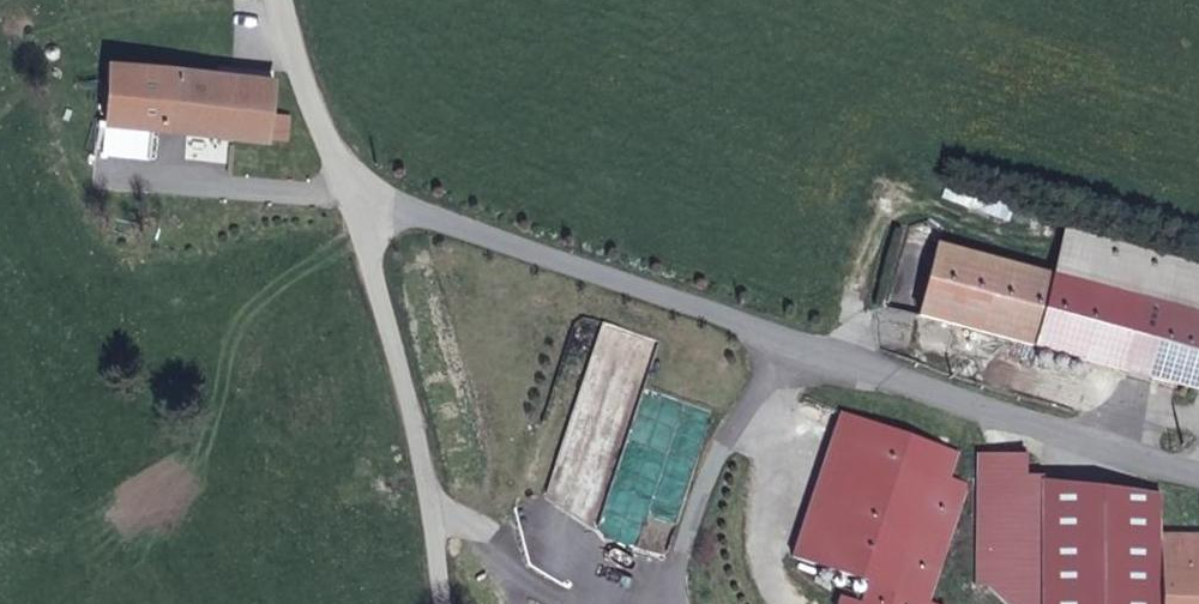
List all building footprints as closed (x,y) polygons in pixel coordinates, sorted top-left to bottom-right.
[(261,115),(263,80),(102,65),(95,121),(107,123),(102,153),(104,153),(140,157),(179,163),(183,132),(271,142),(274,118),(261,115)] [(91,151),(102,153),(107,123),(95,121),(91,151)] [(140,157),(104,153),(100,186),(135,190),(140,157)] [(1069,228),(1058,273),(942,243),(924,315),(1198,386),(1198,261),(1069,228)] [(546,503),(604,520),(658,338),(599,321),(546,503)] [(841,413),(794,557),(871,582),(931,602),(970,483),(952,477),(960,452),(841,413)] [(977,586),(992,586),(1011,603),(1045,603),(1046,479),(1045,473),(1030,473),(1029,452),(977,454),(977,586)] [(1045,603),(1163,603),(1162,536),(1162,493),(1046,479),(1045,603)] [(653,497),(640,548),(665,554),(678,503),(653,497)] [(1162,536),(1163,603),(1198,603),(1198,535),(1162,536)] [(871,582),(864,602),(842,594),(839,603),(938,603),(931,602),(871,582)]
